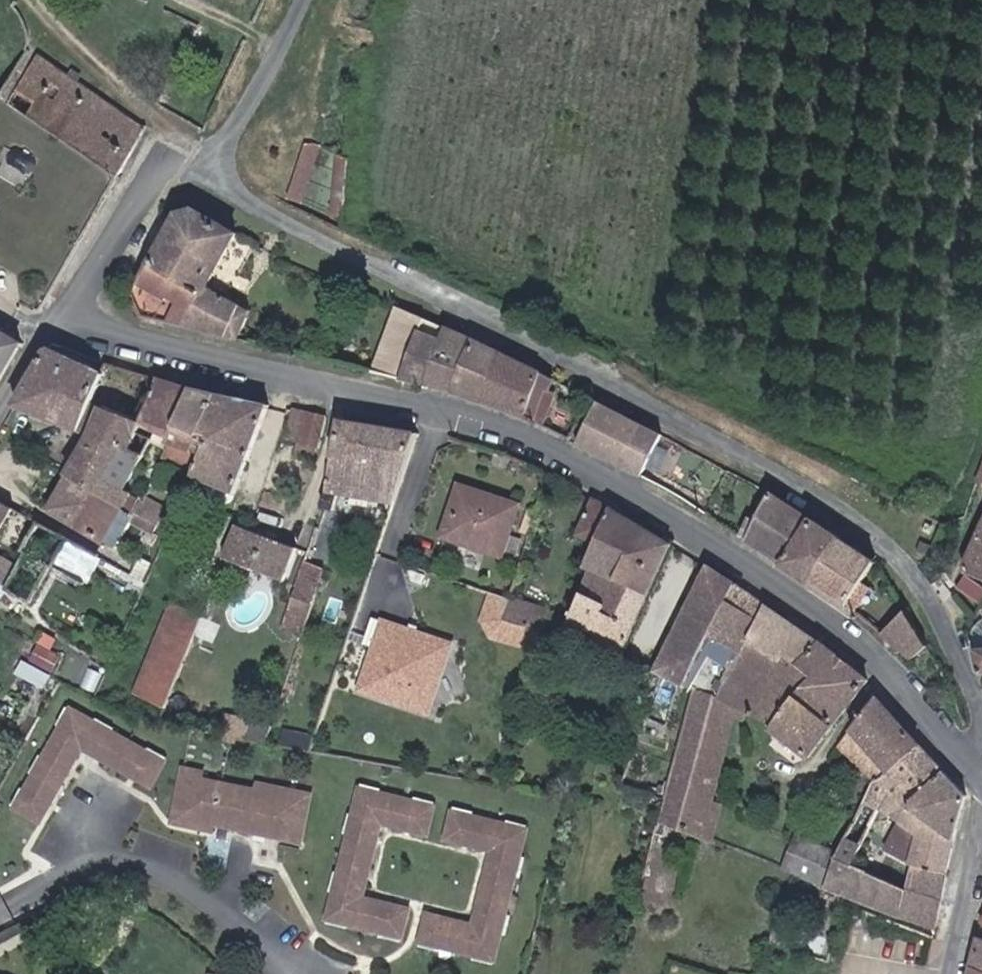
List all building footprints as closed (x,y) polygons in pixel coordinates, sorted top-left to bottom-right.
[(151,135),(47,65),(21,107),(128,176),(151,135)] [(326,149),(313,147),(295,206),(311,211),(326,149)] [(364,158),(348,154),(338,220),(338,224),(352,228),(364,158)] [(158,264),(183,279),(199,252),(205,256),(225,224),(203,210),(185,219),(158,264)] [(206,293),(188,322),(238,335),(241,330),(236,327),(245,311),(237,305),(238,302),(230,297),(211,286),(242,234),(225,224),(205,256),(199,252),(183,279),(206,293)] [(206,293),(183,279),(158,264),(139,294),(144,311),(188,322),(206,293)] [(401,374),(425,381),(449,326),(426,316),(401,374)] [(24,332),(0,318),(0,374),(24,332)] [(449,326),(425,381),(484,404),(507,354),(449,326)] [(106,369),(53,348),(22,402),(82,426),(106,369)] [(559,379),(507,354),(484,404),(537,424),(559,379)] [(161,473),(175,439),(198,384),(162,373),(144,415),(159,421),(153,435),(141,464),(143,465),(161,473)] [(175,439),(200,448),(223,391),(198,384),(175,439)] [(223,391),(200,448),(205,451),(195,474),(238,493),(274,404),(223,391)] [(621,466),(646,424),(603,400),(577,442),(621,466)] [(102,486),(128,501),(139,507),(145,496),(131,488),(143,465),(141,464),(153,435),(138,429),(144,415),(110,402),(108,403),(95,432),(73,470),(102,486)] [(314,413),(299,410),(292,438),(307,442),(314,413)] [(332,417),(314,413),(307,442),(303,458),(318,462),(321,447),(325,448),(332,417)] [(421,436),(348,421),(326,506),(338,510),(342,495),(399,508),(421,436)] [(51,508),(80,523),(102,486),(73,470),(51,508)] [(474,485),(463,482),(455,505),(465,509),(474,485)] [(523,503),(474,485),(465,509),(455,505),(441,543),(502,563),(523,503)] [(108,538),(128,501),(102,486),(80,523),(108,538)] [(633,514),(594,493),(578,528),(596,536),(585,559),(591,561),(565,619),(622,647),(674,539),(633,514)] [(785,563),(816,518),(773,495),(759,519),(752,515),(739,535),(785,563)] [(16,505),(0,496),(0,535),(16,505)] [(5,583),(27,596),(47,560),(54,563),(70,534),(45,520),(39,517),(23,546),(26,548),(19,559),(5,583)] [(803,574),(812,581),(844,534),(816,518),(785,563),(803,574)] [(265,546),(296,558),(299,550),(239,525),(224,557),(257,570),(265,546)] [(968,555),(967,559),(968,563),(970,565),(981,570),(981,527),(968,555)] [(101,550),(70,534),(54,563),(84,580),(101,550)] [(882,563),(844,534),(812,581),(847,607),(860,591),(869,598),(875,591),(865,584),(882,563)] [(287,582),(296,558),(265,546),(257,570),(278,578),(270,604),(279,607),(287,582)] [(0,549),(0,580),(5,583),(19,559),(0,549)] [(294,583),(318,592),(327,566),(303,557),(294,583)] [(661,665),(681,674),(734,577),(708,561),(657,663),(661,665)] [(957,588),(981,598),(981,595),(981,584),(962,576),(957,588)] [(681,674),(701,685),(703,680),(748,701),(776,719),(815,667),(803,657),(818,637),(734,577),(681,674)] [(0,580),(0,611),(14,618),(25,600),(27,596),(5,583),(0,580)] [(303,592),(299,609),(312,613),(318,592),(294,583),(293,589),(303,592)] [(293,589),(288,605),(299,609),(303,592),(293,589)] [(869,598),(860,591),(847,607),(856,614),(869,598)] [(511,595),(504,615),(543,629),(550,611),(552,606),(512,592),(511,595)] [(202,615),(172,601),(133,690),(163,704),(202,615)] [(299,609),(288,605),(281,627),(305,635),(312,613),(299,609)] [(932,646),(911,610),(883,634),(915,659),(932,646)] [(381,645),(391,618),(375,612),(365,639),(374,642),(381,645)] [(543,629),(504,615),(500,627),(539,641),(543,629)] [(429,685),(440,655),(445,656),(451,639),(419,628),(417,634),(409,631),(411,625),(391,618),(381,645),(374,642),(358,685),(425,710),(433,687),(429,685)] [(419,628),(421,622),(413,620),(411,625),(409,631),(417,634),(419,628)] [(815,667),(776,719),(810,749),(866,678),(870,673),(818,637),(803,657),(815,667)] [(34,642),(21,675),(49,685),(61,652),(34,642)] [(703,680),(701,685),(674,796),(669,818),(703,832),(712,797),(735,705),(746,708),(748,701),(703,680)] [(857,720),(897,756),(925,737),(879,689),(857,720)] [(151,791),(166,761),(67,705),(7,811),(35,826),(79,752),(151,791)] [(879,767),(897,756),(857,720),(844,736),(862,752),(879,767)] [(951,766),(925,737),(897,756),(879,767),(869,790),(885,796),(892,780),(917,798),(951,766)] [(879,767),(862,752),(824,835),(844,843),(851,827),(860,809),(869,790),(879,767)] [(205,771),(178,765),(166,824),(210,833),(212,826),(300,845),(311,792),(255,780),(253,786),(203,777),(205,771)] [(917,798),(963,835),(975,792),(951,766),(917,798)] [(892,780),(885,796),(883,800),(904,810),(897,827),(892,839),(897,841),(907,845),(954,865),(963,835),(917,798),(892,780)] [(427,839),(435,804),(354,784),(319,924),(402,941),(409,908),(363,897),(380,827),(427,839)] [(655,790),(638,784),(633,800),(650,805),(655,790)] [(721,800),(712,797),(703,832),(712,835),(721,800)] [(528,827),(449,806),(441,840),(486,852),(469,923),(423,911),(415,942),(493,962),(528,827)] [(851,827),(867,834),(869,830),(875,818),(876,816),(860,809),(851,827)] [(897,827),(875,818),(869,830),(892,839),(897,827)] [(794,867),(827,880),(844,843),(824,835),(799,825),(783,863),(794,867)] [(858,856),(867,834),(851,827),(844,843),(827,880),(857,893),(871,861),(858,856)] [(869,830),(867,834),(858,856),(871,861),(916,881),(946,894),(954,865),(907,845),(899,866),(889,862),(897,841),(892,839),(869,830)] [(902,911),(916,881),(871,861),(857,893),(902,911)] [(916,881),(902,911),(937,925),(946,894),(916,881)] [(981,963),(981,929),(972,959),(981,963)] [(972,959),(969,973),(981,973),(981,963),(972,959)]
